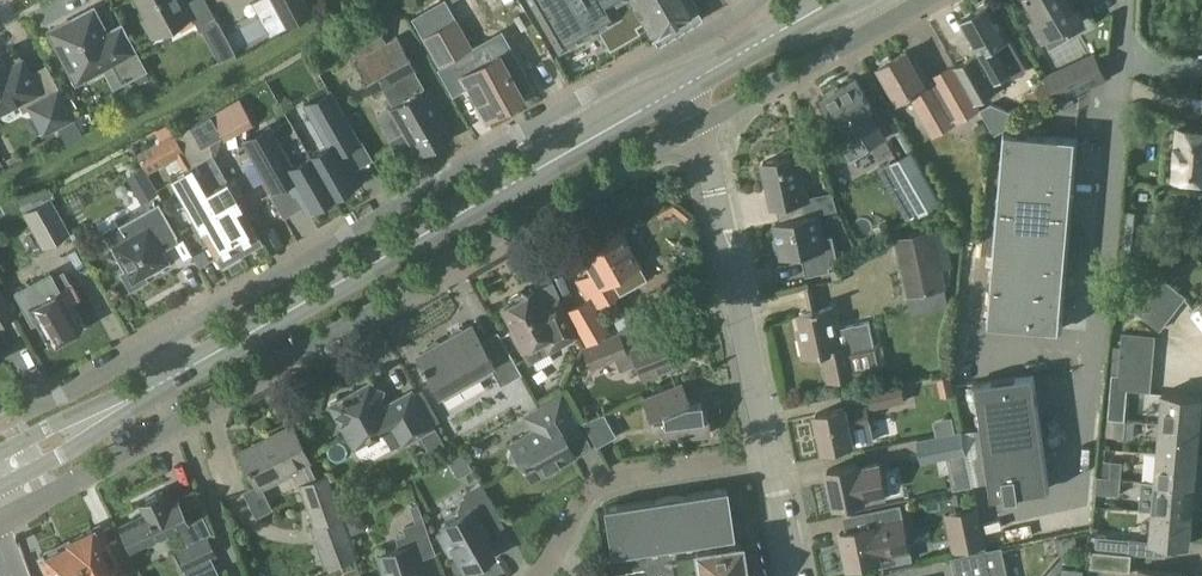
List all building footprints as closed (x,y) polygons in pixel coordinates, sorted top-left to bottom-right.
[(178,0),(138,0),(147,17),(143,20),(152,36),(193,14),(202,32),(219,23),(207,0),(188,0),(180,4),(178,0)] [(286,28),(313,14),(306,0),(272,0),(286,28)] [(559,50),(597,28),(609,49),(640,31),(637,25),(644,21),(651,32),(696,6),(693,0),(530,0),(559,50)] [(1039,14),(1032,19),(1044,41),(1047,40),(1051,47),(1070,36),(1064,25),(1082,15),(1073,0),(1031,0),(1039,14)] [(1023,62),(990,3),(960,19),(979,53),(979,54),(980,55),(976,58),(975,56),(956,66),(978,106),(997,95),(991,85),(995,83),(996,84),(1014,74),(1015,76),(1026,69),(1022,62),(1023,62)] [(111,42),(93,8),(50,31),(74,76),(87,69),(90,74),(115,61),(125,80),(145,70),(126,34),(111,42)] [(340,34),(343,40),(331,47),(339,60),(351,53),(375,96),(384,92),(392,105),(390,107),(403,130),(388,139),(401,161),(416,153),(417,153),(452,133),(425,86),(424,87),(416,73),(418,71),(397,35),(387,41),(372,16),(340,34)] [(455,16),(421,35),(438,65),(440,68),(449,62),(453,60),(454,59),(457,65),(476,98),(484,113),(519,93),(519,92),(528,86),(520,70),(503,39),(493,45),(478,53),(475,55),(470,47),(472,45),(455,16)] [(978,106),(956,66),(932,80),(917,54),(911,57),(907,50),(879,66),(898,99),(910,92),(917,104),(936,93),(955,125),(981,111),(978,106)] [(19,101),(24,109),(29,106),(43,133),(73,117),(58,89),(43,98),(22,59),(21,59),(19,55),(12,53),(3,58),(2,56),(0,57),(0,111),(19,101)] [(1049,81),(1058,101),(1106,78),(1097,58),(1049,81)] [(828,94),(825,96),(839,122),(835,125),(852,156),(868,147),(866,143),(885,133),(878,121),(880,120),(871,105),(856,78),(840,88),(838,84),(826,91),(828,94)] [(329,91),(305,105),(327,144),(309,155),(333,196),(359,181),(347,161),(350,160),(344,150),(358,142),(329,91)] [(174,133),(191,164),(242,253),(262,242),(248,217),(252,215),(244,201),(240,203),(212,153),(206,156),(201,146),(221,135),(210,114),(174,133)] [(268,126),(244,140),(264,176),(279,168),(284,178),(287,176),(307,211),(333,196),(309,155),(290,165),(268,126)] [(1179,128),(1175,176),(1201,178),(1201,130),(1179,128)] [(1006,131),(990,322),(1060,328),(1076,137),(1006,131)] [(191,164),(174,133),(156,143),(167,166),(178,160),(184,169),(170,176),(199,226),(195,229),(203,243),(207,240),(221,265),(242,253),(191,164)] [(930,207),(941,201),(912,150),(901,156),(890,162),(919,213),(930,207)] [(774,207),(778,207),(781,221),(810,215),(807,201),(808,200),(803,177),(796,179),(791,155),(764,161),(774,207)] [(132,185),(148,176),(143,167),(127,176),(132,185)] [(44,249),(72,233),(50,194),(21,210),(44,249)] [(118,226),(104,234),(111,245),(126,271),(121,274),(130,289),(147,279),(145,275),(169,261),(159,244),(176,234),(158,203),(118,226)] [(810,215),(781,221),(776,221),(779,234),(775,238),(777,249),(783,251),(784,256),(802,253),(806,275),(831,270),(831,266),(839,261),(833,235),(822,237),(817,213),(810,215)] [(897,239),(909,296),(950,288),(946,267),(954,266),(946,229),(897,239)] [(592,272),(578,280),(589,299),(593,307),(594,306),(619,293),(645,278),(637,263),(617,230),(580,251),(592,272)] [(49,273),(16,292),(25,307),(28,305),(49,343),(53,341),(61,343),(67,339),(68,332),(79,326),(67,304),(80,296),(72,281),(59,289),(58,288),(52,279),(49,273)] [(1160,275),(1153,285),(1179,306),(1187,296),(1160,275)] [(1153,285),(1144,295),(1171,316),(1179,306),(1153,285)] [(15,316),(0,287),(0,324),(15,316)] [(512,330),(529,361),(576,334),(558,296),(541,306),(533,290),(526,294),(521,291),(510,298),(510,303),(503,307),(514,328),(512,330)] [(1144,295),(1134,309),(1161,329),(1171,316),(1144,295)] [(589,299),(568,310),(585,342),(607,330),(594,306),(593,307),(589,299)] [(870,321),(838,327),(833,306),(801,312),(805,335),(800,335),(805,356),(821,352),(828,382),(859,376),(858,375),(880,371),(875,346),(870,321)] [(481,344),(471,325),(417,355),(422,364),(420,366),(423,372),(426,370),(438,392),(455,382),(458,389),(492,370),(500,385),(521,373),(499,334),(481,344)] [(618,332),(583,346),(591,368),(616,358),(620,368),(637,362),(643,377),(688,359),(676,328),(631,346),(632,348),(625,351),(618,332)] [(1121,346),(1155,350),(1156,335),(1122,332),(1121,346)] [(1154,364),(1155,350),(1121,346),(1120,360),(1154,364)] [(1119,374),(1152,377),(1154,364),(1120,360),(1119,374)] [(1033,374),(976,382),(993,496),(1007,493),(1008,497),(1021,496),(1021,492),(1049,488),(1033,374)] [(1119,374),(1118,388),(1151,391),(1152,377),(1119,374)] [(372,388),(369,382),(330,404),(354,446),(392,424),(402,443),(420,432),(435,460),(449,452),(434,425),(432,426),(412,390),(383,407),(379,399),(381,390),(372,388)] [(868,389),(872,408),(905,401),(901,382),(868,389)] [(688,402),(680,383),(643,398),(653,423),(662,422),(664,439),(708,433),(706,415),(702,416),(700,401),(688,402)] [(1200,426),(1201,408),(1201,396),(1163,392),(1160,422),(1200,426)] [(510,443),(512,447),(508,461),(522,465),(531,480),(574,455),(561,431),(577,423),(560,393),(524,414),(533,430),(510,443)] [(846,407),(816,413),(824,448),(854,442),(855,447),(876,443),(868,405),(847,409),(846,407)] [(603,412),(582,421),(596,447),(616,435),(603,412)] [(1115,419),(1114,436),(1125,437),(1126,420),(1115,419)] [(1198,455),(1200,426),(1160,422),(1157,451),(1198,455)] [(268,442),(243,455),(257,484),(288,469),(297,487),(299,486),(312,523),(309,524),(324,568),(358,557),(343,516),(328,472),(310,478),(302,462),(307,460),(291,426),(266,438),(268,442)] [(962,429),(919,438),(924,460),(955,453),(962,482),(973,479),(962,429)] [(876,440),(876,451),(912,450),(912,439),(876,440)] [(1195,484),(1198,455),(1157,451),(1155,480),(1195,484)] [(1104,476),(1121,478),(1123,461),(1112,460),(1112,461),(1105,460),(1104,476)] [(885,491),(886,491),(880,462),(859,466),(858,463),(828,469),(832,486),(828,487),(832,502),(835,501),(836,504),(864,498),(865,503),(886,498),(885,491)] [(1121,478),(1104,476),(1097,476),(1096,493),(1109,494),(1109,493),(1120,494),(1121,478)] [(1193,512),(1195,484),(1155,480),(1152,509),(1193,512)] [(453,551),(464,570),(493,554),(483,537),(487,535),(481,524),(498,514),(480,483),(462,493),(465,498),(463,500),(460,511),(461,513),(441,525),(444,530),(438,533),(449,553),(453,551)] [(603,505),(610,554),(620,552),(622,563),(611,564),(613,575),(748,575),(747,567),(743,567),(740,542),(724,545),(723,537),(734,535),(727,487),(679,494),(677,494),(673,494),(670,494),(668,494),(662,496),(661,497),(659,497),(603,505)] [(138,500),(144,512),(120,523),(132,547),(188,520),(176,496),(167,500),(162,488),(138,500)] [(909,523),(939,520),(936,491),(905,494),(909,523)] [(873,525),(842,531),(849,566),(880,560),(881,565),(911,558),(910,549),(911,549),(910,546),(909,547),(907,535),(908,535),(907,532),(906,533),(904,521),(905,521),(904,519),(903,519),(901,505),(870,511),(873,525)] [(976,509),(956,513),(963,549),(983,545),(976,509)] [(1152,509),(1150,540),(1190,543),(1193,512),(1152,509)] [(378,555),(385,575),(423,575),(417,558),(435,552),(423,520),(420,510),(412,513),(416,523),(404,527),(407,534),(396,538),(399,547),(378,555)] [(69,540),(87,575),(124,575),(110,549),(109,550),(101,534),(95,537),(91,529),(69,540)] [(174,548),(184,569),(216,554),(206,532),(174,548)] [(1096,535),(1094,550),(1134,554),(1136,539),(1096,535)] [(69,540),(67,541),(69,544),(55,551),(50,549),(43,552),(42,557),(39,558),(47,575),(45,575),(87,575),(69,540)] [(952,556),(956,575),(1008,575),(1001,546),(952,556)] [(1093,567),(1133,571),(1134,554),(1094,550),(1095,550),(1093,567)] [(250,568),(253,575),(272,575),(267,561),(250,568)] [(1063,575),(1083,575),(1084,569),(1064,567),(1063,575)]
